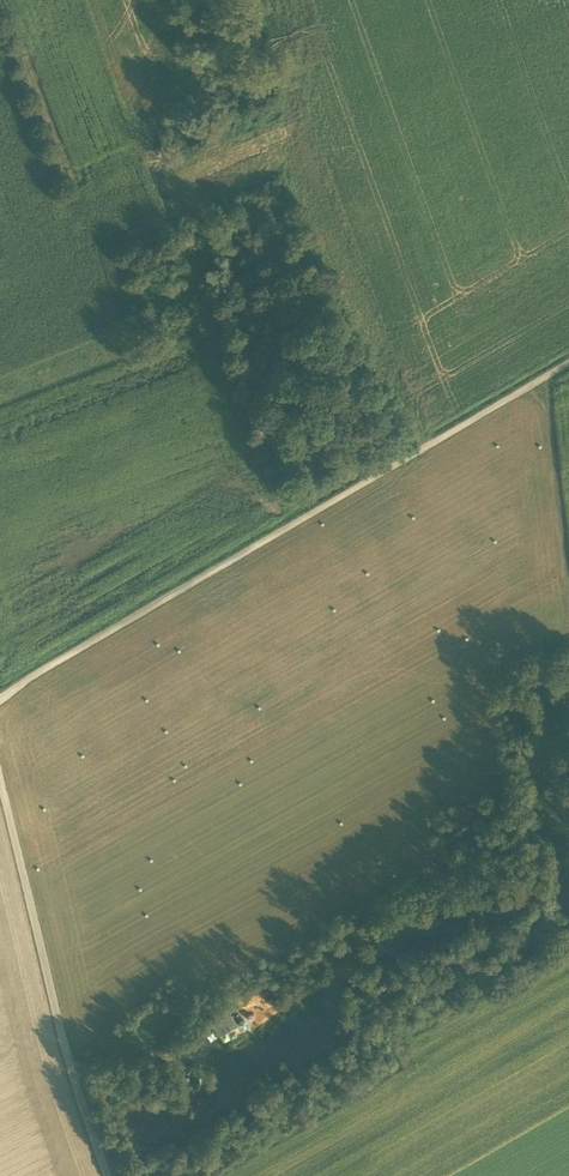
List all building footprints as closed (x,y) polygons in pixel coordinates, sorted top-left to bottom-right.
[(212,1022),(220,1037),(239,1027),(231,1012),(212,1022)]
